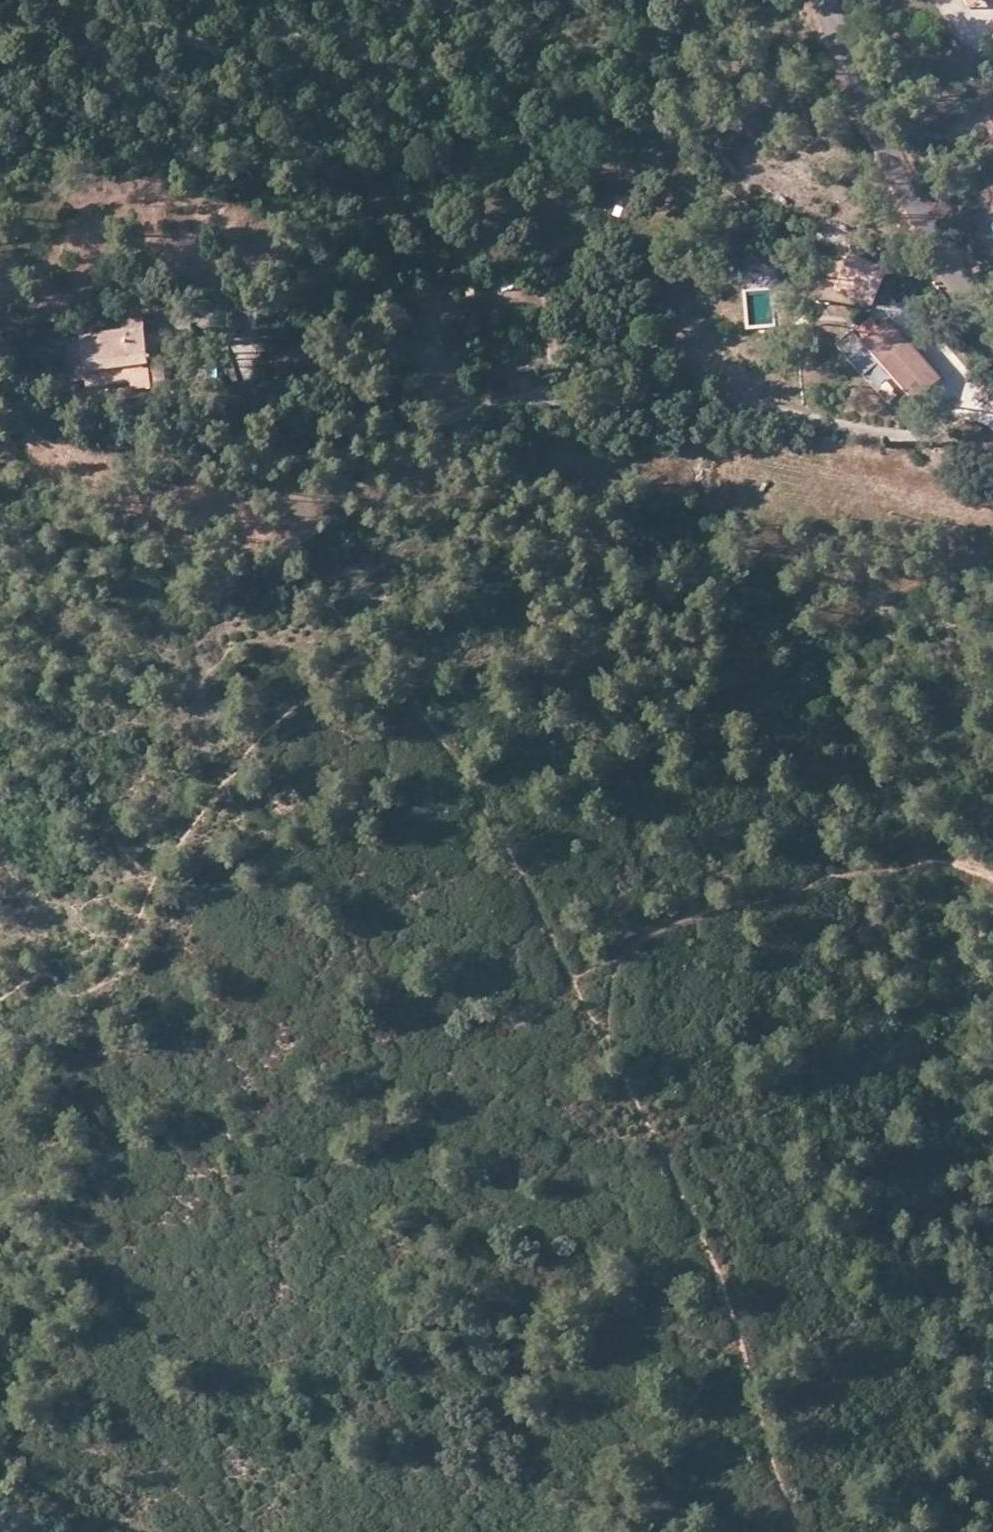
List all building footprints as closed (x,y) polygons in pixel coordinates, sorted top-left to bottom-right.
[(965,1),(971,11),(989,0),(966,0),(965,1)] [(878,278),(852,265),(845,280),(870,292),(878,278)] [(85,355),(88,382),(130,376),(132,385),(149,383),(151,389),(168,387),(163,358),(149,359),(143,315),(123,318),(125,333),(83,340),(85,355)] [(888,324),(863,346),(917,405),(940,383),(888,324)] [(73,384),(88,382),(85,355),(69,357),(73,384)]
